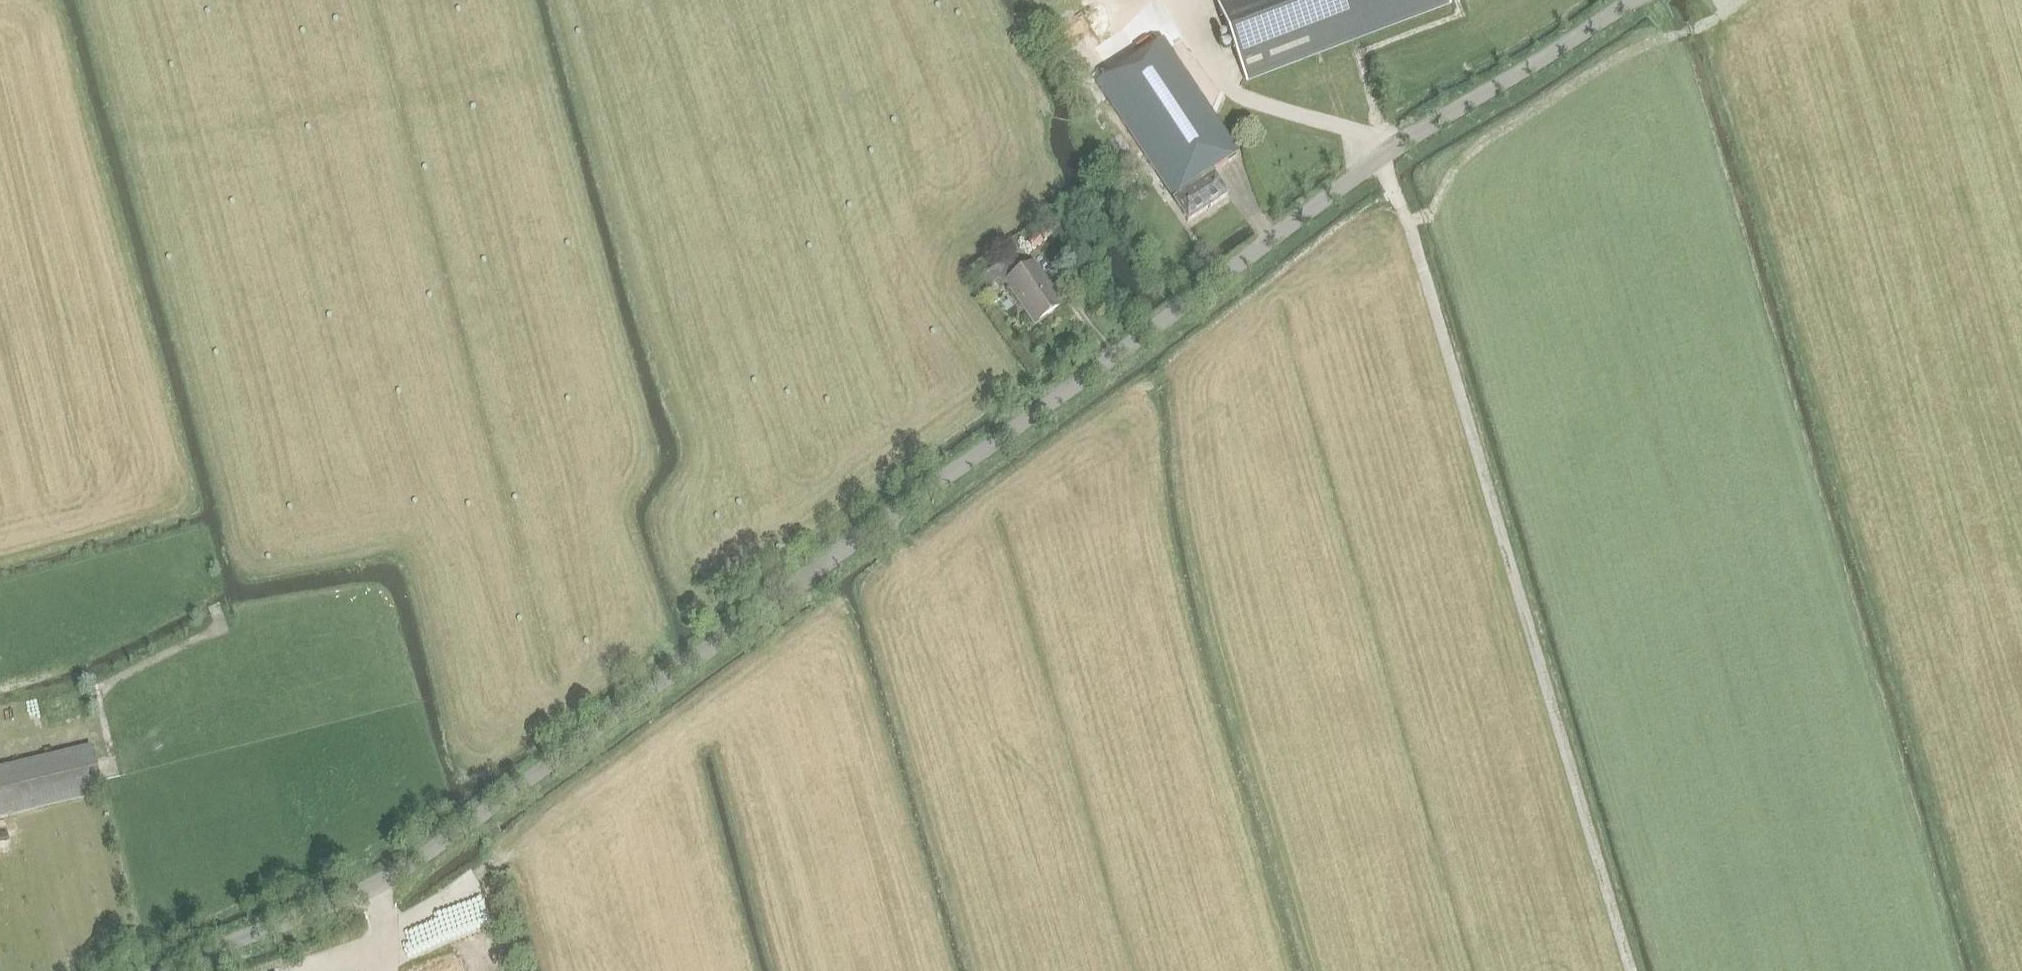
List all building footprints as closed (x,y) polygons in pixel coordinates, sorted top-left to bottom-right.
[(1218,9),(1245,81),(1448,4),(1446,0),(1242,0),(1218,9)] [(1228,159),(1161,61),(1101,101),(1152,176),(1159,171),(1177,198),(1174,200),(1188,221),(1226,194),(1211,171),(1228,159)] [(1033,325),(1062,305),(1034,263),(1018,273),(1008,259),(979,279),(989,294),(1005,283),(1033,325)] [(90,746),(0,767),(0,818),(101,794),(90,746)] [(411,918),(427,954),(495,922),(478,886),(411,918)]
